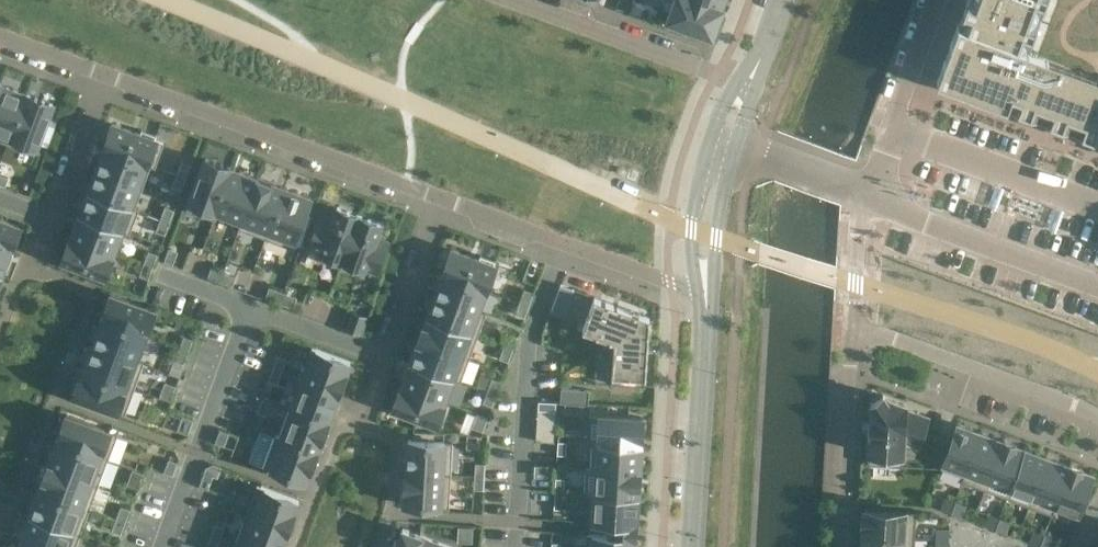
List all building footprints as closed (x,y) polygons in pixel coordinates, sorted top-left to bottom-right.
[(668,19),(685,25),(694,28),(712,35),(712,34),(721,9),(698,0),(675,0),(669,18),(668,19)] [(721,9),(722,7),(722,6),(724,0),(698,0),(721,9)] [(937,81),(1097,140),(1097,0),(967,0),(937,81)] [(0,84),(0,141),(7,144),(26,93),(0,84)] [(26,93),(7,144),(34,154),(53,103),(26,93)] [(112,124),(104,148),(151,165),(150,166),(154,167),(163,143),(154,140),(156,135),(141,129),(139,134),(112,124)] [(142,187),(150,166),(151,165),(104,148),(96,170),(142,187)] [(217,212),(233,168),(206,158),(187,209),(212,219),(213,218),(215,219),(218,212),(217,212)] [(186,178),(190,166),(182,163),(177,175),(186,178)] [(242,221),(258,178),(233,168),(217,212),(218,212),(242,221)] [(135,208),(142,187),(96,170),(88,192),(134,209),(135,208)] [(6,186),(9,178),(0,175),(0,184),(6,186)] [(181,190),(186,178),(177,175),(173,187),(181,190)] [(266,238),(285,187),(258,178),(242,221),(239,228),(266,238)] [(311,197),(285,187),(266,238),(293,248),(311,197)] [(138,210),(135,208),(134,209),(88,192),(79,215),(123,231),(122,232),(129,234),(138,210)] [(169,222),(173,210),(165,207),(161,219),(169,222)] [(342,263),(359,216),(337,207),(332,222),(320,218),(309,247),(321,251),(318,259),(341,267),(343,264),(342,263)] [(115,253),(122,232),(123,231),(79,215),(71,237),(115,253)] [(377,272),(387,242),(376,238),(381,224),(359,216),(342,263),(343,264),(364,271),(365,268),(377,272)] [(10,251),(20,226),(0,218),(0,248),(10,251)] [(165,234),(169,222),(161,219),(156,231),(165,234)] [(106,276),(115,253),(71,237),(62,260),(106,276)] [(10,251),(0,248),(0,276),(1,276),(10,251)] [(165,261),(173,264),(177,252),(169,249),(165,261)] [(493,265),(495,261),(480,255),(478,260),(451,250),(443,273),(487,289),(495,266),(493,265)] [(153,267),(157,255),(149,252),(144,264),(153,267)] [(148,279),(153,267),(144,264),(140,276),(148,279)] [(220,282),(223,273),(211,269),(208,277),(220,282)] [(232,286),(235,278),(223,273),(220,282),(232,286)] [(478,310),(486,290),(487,289),(443,273),(435,295),(478,311),(478,310)] [(564,315),(574,289),(561,285),(551,311),(564,315)] [(279,303),(282,295),(269,290),(266,298),(279,303)] [(529,305),(533,293),(525,290),(520,302),(529,305)] [(145,336),(155,310),(111,294),(102,320),(145,336)] [(293,308),(296,300),(282,295),(279,303),(293,308)] [(486,313),(478,310),(478,311),(435,295),(426,318),(477,336),(486,313)] [(614,340),(650,317),(594,297),(583,328),(614,340)] [(524,317),(529,305),(520,302),(516,314),(524,317)] [(348,329),(359,333),(364,318),(354,315),(348,329)] [(645,386),(650,317),(614,340),(611,384),(645,386)] [(469,359),(477,336),(426,318),(418,340),(469,359)] [(136,360),(145,336),(102,320),(93,345),(136,361),(136,360)] [(512,350),(517,338),(509,334),(504,347),(512,350)] [(188,352),(192,340),(184,337),(180,349),(188,352)] [(460,382),(469,359),(418,340),(410,363),(453,379),(460,382)] [(143,362),(136,360),(136,361),(93,345),(83,370),(134,388),(143,362)] [(508,362),(512,350),(504,347),(500,359),(508,362)] [(312,348),(301,379),(340,393),(351,363),(312,348)] [(183,364),(188,352),(180,349),(175,361),(183,364)] [(282,372),(286,360),(278,357),(273,369),(282,372)] [(445,401),(453,379),(410,363),(402,385),(445,401)] [(277,384),(282,372),(273,369),(269,381),(277,384)] [(131,395),(134,388),(83,370),(74,396),(125,414),(132,396),(131,395)] [(329,423),(340,393),(301,379),(290,408),(329,423)] [(500,383),(492,380),(487,392),(496,395),(500,383)] [(170,400),(175,386),(167,383),(162,397),(170,400)] [(437,424),(444,405),(443,405),(445,401),(402,385),(393,408),(395,408),(393,413),(406,418),(408,413),(437,424)] [(588,404),(589,390),(561,389),(560,403),(588,404)] [(491,407),(496,395),(487,392),(483,404),(491,407)] [(868,422),(867,434),(870,434),(868,464),(902,466),(904,441),(918,446),(928,418),(906,410),(906,405),(885,398),(883,395),(870,404),(871,406),(871,422),(868,422)] [(258,411),(266,414),(271,401),(263,398),(258,411)] [(556,411),(556,403),(538,402),(538,410),(556,411)] [(318,452),(329,423),(290,408),(279,437),(279,438),(318,452)] [(480,431),(486,417),(477,414),(472,428),(480,431)] [(118,434),(67,415),(57,441),(108,460),(118,434)] [(641,447),(643,418),(589,415),(587,445),(593,445),(593,444),(641,447)] [(188,435),(193,421),(185,418),(179,432),(188,435)] [(963,477),(980,433),(957,424),(941,468),(963,477)] [(224,446),(228,433),(220,430),(216,443),(224,446)] [(984,490),(1002,441),(980,433),(963,477),(961,482),(984,490)] [(306,483),(318,452),(279,438),(279,437),(276,435),(264,467),(306,483)] [(443,474),(445,442),(408,440),(406,473),(443,475),(443,474)] [(1006,498),(1025,450),(1015,446),(1015,445),(1003,440),(1003,441),(1002,441),(984,490),(1006,498)] [(99,484),(108,460),(57,441),(48,466),(99,484)] [(566,455),(567,442),(558,442),(557,455),(566,455)] [(641,461),(641,447),(593,444),(593,445),(591,468),(591,469),(640,471),(641,461)] [(1029,507),(1047,458),(1025,450),(1006,498),(1029,507)] [(1054,510),(1070,467),(1069,466),(1047,458),(1029,507),(1052,515),(1054,510)] [(169,460),(164,472),(172,475),(177,463),(169,460)] [(484,477),(485,464),(476,464),(475,477),(484,477)] [(1077,519),(1093,475),(1081,471),(1082,470),(1070,465),(1069,466),(1070,467),(1054,510),(1077,519)] [(90,509),(99,484),(48,466),(39,490),(90,509)] [(639,486),(640,471),(591,469),(591,468),(586,467),(584,495),(590,495),(590,494),(638,496),(639,486)] [(138,488),(143,474),(135,471),(130,485),(138,488)] [(208,488),(213,476),(205,473),(200,485),(208,488)] [(449,508),(451,474),(443,474),(443,475),(406,473),(404,506),(449,508)] [(483,490),(484,477),(475,477),(475,489),(483,490)] [(564,494),(565,479),(556,479),(555,494),(564,494)] [(257,486),(246,516),(288,532),(299,501),(257,486)] [(81,534),(90,509),(39,490),(30,515),(81,534)] [(563,510),(564,494),(555,494),(554,509),(563,510)] [(636,525),(638,496),(590,494),(590,495),(588,523),(610,524),(636,525)] [(951,514),(955,501),(945,498),(940,510),(951,514)] [(961,518),(966,505),(955,501),(951,514),(961,518)] [(125,522),(129,510),(121,507),(117,519),(125,522)] [(915,539),(917,513),(864,510),(864,512),(862,512),(861,525),(863,525),(862,536),(915,539)] [(995,530),(1000,518),(989,514),(985,526),(995,530)] [(81,534),(30,515),(21,540),(40,546),(76,546),(81,534)] [(288,532),(246,516),(235,546),(238,546),(282,546),(288,532)] [(1005,534),(1010,521),(1000,518),(995,530),(1005,534)] [(121,534),(125,522),(117,519),(112,531),(121,534)] [(610,524),(610,528),(609,535),(587,534),(586,546),(635,546),(636,537),(636,529),(636,525),(610,524)] [(219,540),(224,528),(215,525),(211,537),(219,540)] [(421,536),(421,535),(403,529),(396,546),(452,546),(421,536)] [(949,541),(949,530),(936,529),(936,540),(949,541)] [(1040,546),(1044,534),(1034,530),(1029,543),(1040,546)] [(1054,538),(1044,534),(1040,546),(1041,546),(1051,546),(1054,538)] [(915,539),(862,536),(862,546),(915,546),(915,539)] [(219,540),(211,537),(207,546),(217,546),(219,540)]
